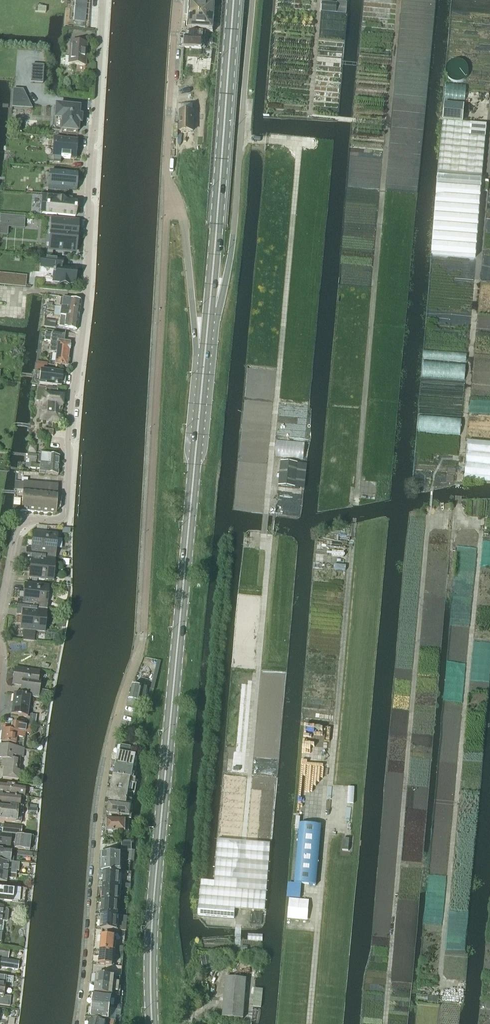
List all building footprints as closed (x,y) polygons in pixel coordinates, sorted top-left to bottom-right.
[(73,21),(85,22),(87,0),(75,0),(73,21)] [(322,3),(321,12),(335,14),(346,15),(347,6),(347,3),(336,2),(336,5),(322,3)] [(187,5),(186,17),(213,19),(215,7),(187,5)] [(184,30),(187,30),(212,32),(213,19),(186,17),(184,30)] [(205,35),(187,34),(187,38),(185,38),(185,40),(183,41),(183,43),(184,45),(184,47),(185,47),(183,68),(193,68),(192,68),(207,69),(208,50),(204,49),(205,35)] [(65,65),(81,66),(85,66),(85,65),(86,64),(86,60),(85,59),(86,44),(70,43),(69,57),(65,57),(65,65)] [(31,83),(43,84),(44,66),(32,65),(31,83)] [(14,100),(14,105),(30,106),(23,90),(15,90),(15,91),(14,100)] [(444,104),(442,120),(462,122),(464,106),(444,104)] [(56,107),(55,131),(64,132),(78,133),(78,132),(78,125),(78,124),(79,124),(78,124),(78,123),(78,119),(78,118),(79,118),(79,117),(79,109),(75,108),(64,108),(57,107),(56,107)] [(193,112),(180,112),(180,131),(193,131),(193,112)] [(442,120),(432,254),(475,257),(486,124),(462,122),(442,120)] [(53,150),(53,158),(61,158),(70,159),(75,159),(75,154),(75,150),(78,150),(78,142),(54,140),(53,150)] [(48,188),(48,189),(77,191),(77,190),(77,175),(78,175),(78,174),(49,173),(50,173),(50,189),(48,188)] [(48,196),(46,215),(76,217),(77,203),(67,202),(68,198),(48,196)] [(0,222),(0,225),(24,227),(25,218),(1,216),(0,222)] [(49,249),(49,250),(76,252),(77,235),(78,222),(76,222),(75,222),(68,221),(51,220),(50,235),(55,235),(54,249),(49,249)] [(45,259),(44,268),(54,269),(54,273),(53,273),(53,276),(54,276),(53,282),(61,283),(61,284),(68,285),(68,284),(74,284),(74,281),(75,281),(76,272),(75,272),(75,269),(73,269),(72,269),(70,269),(70,268),(69,268),(62,268),(62,261),(45,259)] [(3,278),(2,285),(21,287),(22,280),(3,278)] [(57,298),(56,307),(62,308),(79,310),(81,301),(63,299),(57,298)] [(62,308),(59,328),(76,331),(79,310),(62,308)] [(56,322),(45,321),(44,328),(55,329),(56,322)] [(57,354),(55,365),(67,366),(67,364),(68,363),(69,359),(68,357),(69,343),(64,343),(65,335),(51,334),(45,333),(44,341),(50,342),(49,353),(57,354)] [(65,384),(65,381),(65,376),(62,376),(63,373),(41,371),(39,384),(61,387),(61,384),(65,384)] [(37,388),(37,402),(43,402),(42,409),(43,409),(42,420),(49,420),(49,421),(60,422),(60,419),(62,417),(60,414),(60,409),(61,409),(61,407),(64,407),(64,396),(57,396),(58,389),(37,388)] [(464,481),(489,483),(489,443),(467,441),(464,481)] [(59,466),(59,457),(41,456),(40,465),(59,466)] [(297,463),(281,462),(278,486),(294,487),(297,463)] [(40,467),(39,475),(58,476),(59,468),(40,467)] [(24,484),(18,483),(17,492),(23,492),(57,495),(58,486),(24,483),(24,484)] [(23,492),(22,512),(52,514),(56,512),(57,495),(23,492)] [(27,549),(26,556),(56,559),(58,537),(32,535),(32,542),(35,542),(34,550),(27,549)] [(54,580),(56,559),(26,556),(25,564),(33,564),(32,572),(29,571),(29,578),(54,580)] [(17,600),(17,608),(47,610),(49,585),(27,583),(27,587),(24,587),(23,594),(27,594),(26,601),(17,600)] [(17,608),(16,615),(25,616),(24,623),(21,622),(20,630),(23,630),(22,641),(34,642),(35,631),(45,632),(47,610),(17,608)] [(14,670),(12,685),(22,686),(21,694),(38,696),(40,681),(37,681),(38,673),(17,670),(14,670)] [(132,686),(129,700),(143,704),(147,690),(132,686)] [(11,715),(27,717),(30,697),(13,695),(14,695),(11,715)] [(2,731),(0,744),(24,747),(25,733),(28,734),(29,726),(13,724),(12,732),(2,731)] [(119,754),(116,764),(117,764),(116,765),(134,769),(134,768),(136,758),(129,756),(130,749),(121,747),(120,754),(119,754)] [(0,748),(0,760),(2,760),(1,769),(4,769),(2,780),(18,781),(20,759),(23,759),(24,750),(0,748)] [(116,767),(114,777),(136,781),(132,780),(134,769),(116,765),(116,767)] [(114,777),(112,789),(112,790),(129,793),(129,792),(130,785),(135,785),(136,781),(114,777)] [(36,798),(36,796),(24,795),(25,787),(0,784),(0,794),(36,798)] [(112,791),(110,804),(131,807),(131,806),(132,806),(132,801),(127,800),(129,793),(112,790),(112,791)] [(10,807),(19,808),(20,800),(25,801),(25,798),(36,799),(36,798),(0,794),(0,806),(10,807)] [(116,820),(107,820),(125,820),(129,821),(131,807),(110,804),(108,815),(117,816),(116,820)] [(21,824),(22,815),(23,815),(24,808),(19,808),(10,807),(10,809),(0,808),(0,822),(21,824)] [(125,834),(125,820),(107,820),(107,836),(108,838),(113,838),(114,837),(114,834),(125,834)] [(300,824),(294,884),(316,886),(321,826),(300,824)] [(2,825),(1,834),(11,835),(22,836),(22,826),(2,825)] [(10,848),(11,844),(11,835),(1,834),(0,834),(0,847),(10,848)] [(11,835),(11,844),(15,844),(14,850),(29,851),(30,837),(22,837),(22,836),(11,835)] [(200,887),(198,915),(234,919),(235,909),(265,911),(271,843),(218,839),(214,882),(202,881),(201,887),(200,887)] [(10,863),(11,856),(13,856),(14,851),(0,850),(0,862),(10,863)] [(102,853),(102,862),(124,862),(124,856),(121,856),(121,853),(102,853)] [(121,871),(121,867),(124,866),(124,862),(102,862),(101,871),(121,871)] [(16,876),(17,872),(19,872),(20,865),(0,863),(0,874),(16,876)] [(104,872),(103,885),(103,887),(118,888),(118,886),(119,873),(104,872)] [(6,884),(7,879),(16,880),(16,876),(0,874),(0,883),(6,884)] [(103,888),(102,901),(117,902),(118,889),(118,888),(103,887),(103,888)] [(4,903),(24,906),(25,890),(0,888),(0,903),(4,903)] [(102,901),(102,914),(102,915),(117,916),(117,902),(102,901)] [(1,945),(4,922),(6,923),(8,921),(9,912),(7,910),(3,910),(4,903),(0,903),(0,945),(1,945)] [(116,930),(117,917),(117,916),(102,915),(102,916),(101,929),(116,930)] [(102,936),(101,950),(113,952),(115,937),(102,936)] [(8,959),(10,949),(0,947),(0,958),(8,959)] [(101,950),(99,965),(112,966),(113,952),(101,950)] [(200,957),(203,970),(212,968),(210,955),(200,957)] [(18,971),(19,962),(0,960),(0,969),(18,971)] [(96,984),(119,987),(120,982),(113,982),(114,977),(97,975),(96,984)] [(9,1007),(11,997),(3,996),(5,987),(6,983),(12,984),(13,978),(0,976),(0,1006),(9,1007)] [(226,978),(223,1017),(223,1018),(242,1019),(246,979),(226,978)] [(119,987),(96,984),(96,986),(94,995),(111,997),(112,991),(112,990),(119,991),(119,987)] [(94,995),(93,1006),(110,1008),(111,997),(94,995)] [(93,1006),(91,1018),(108,1020),(110,1008),(93,1006)]
